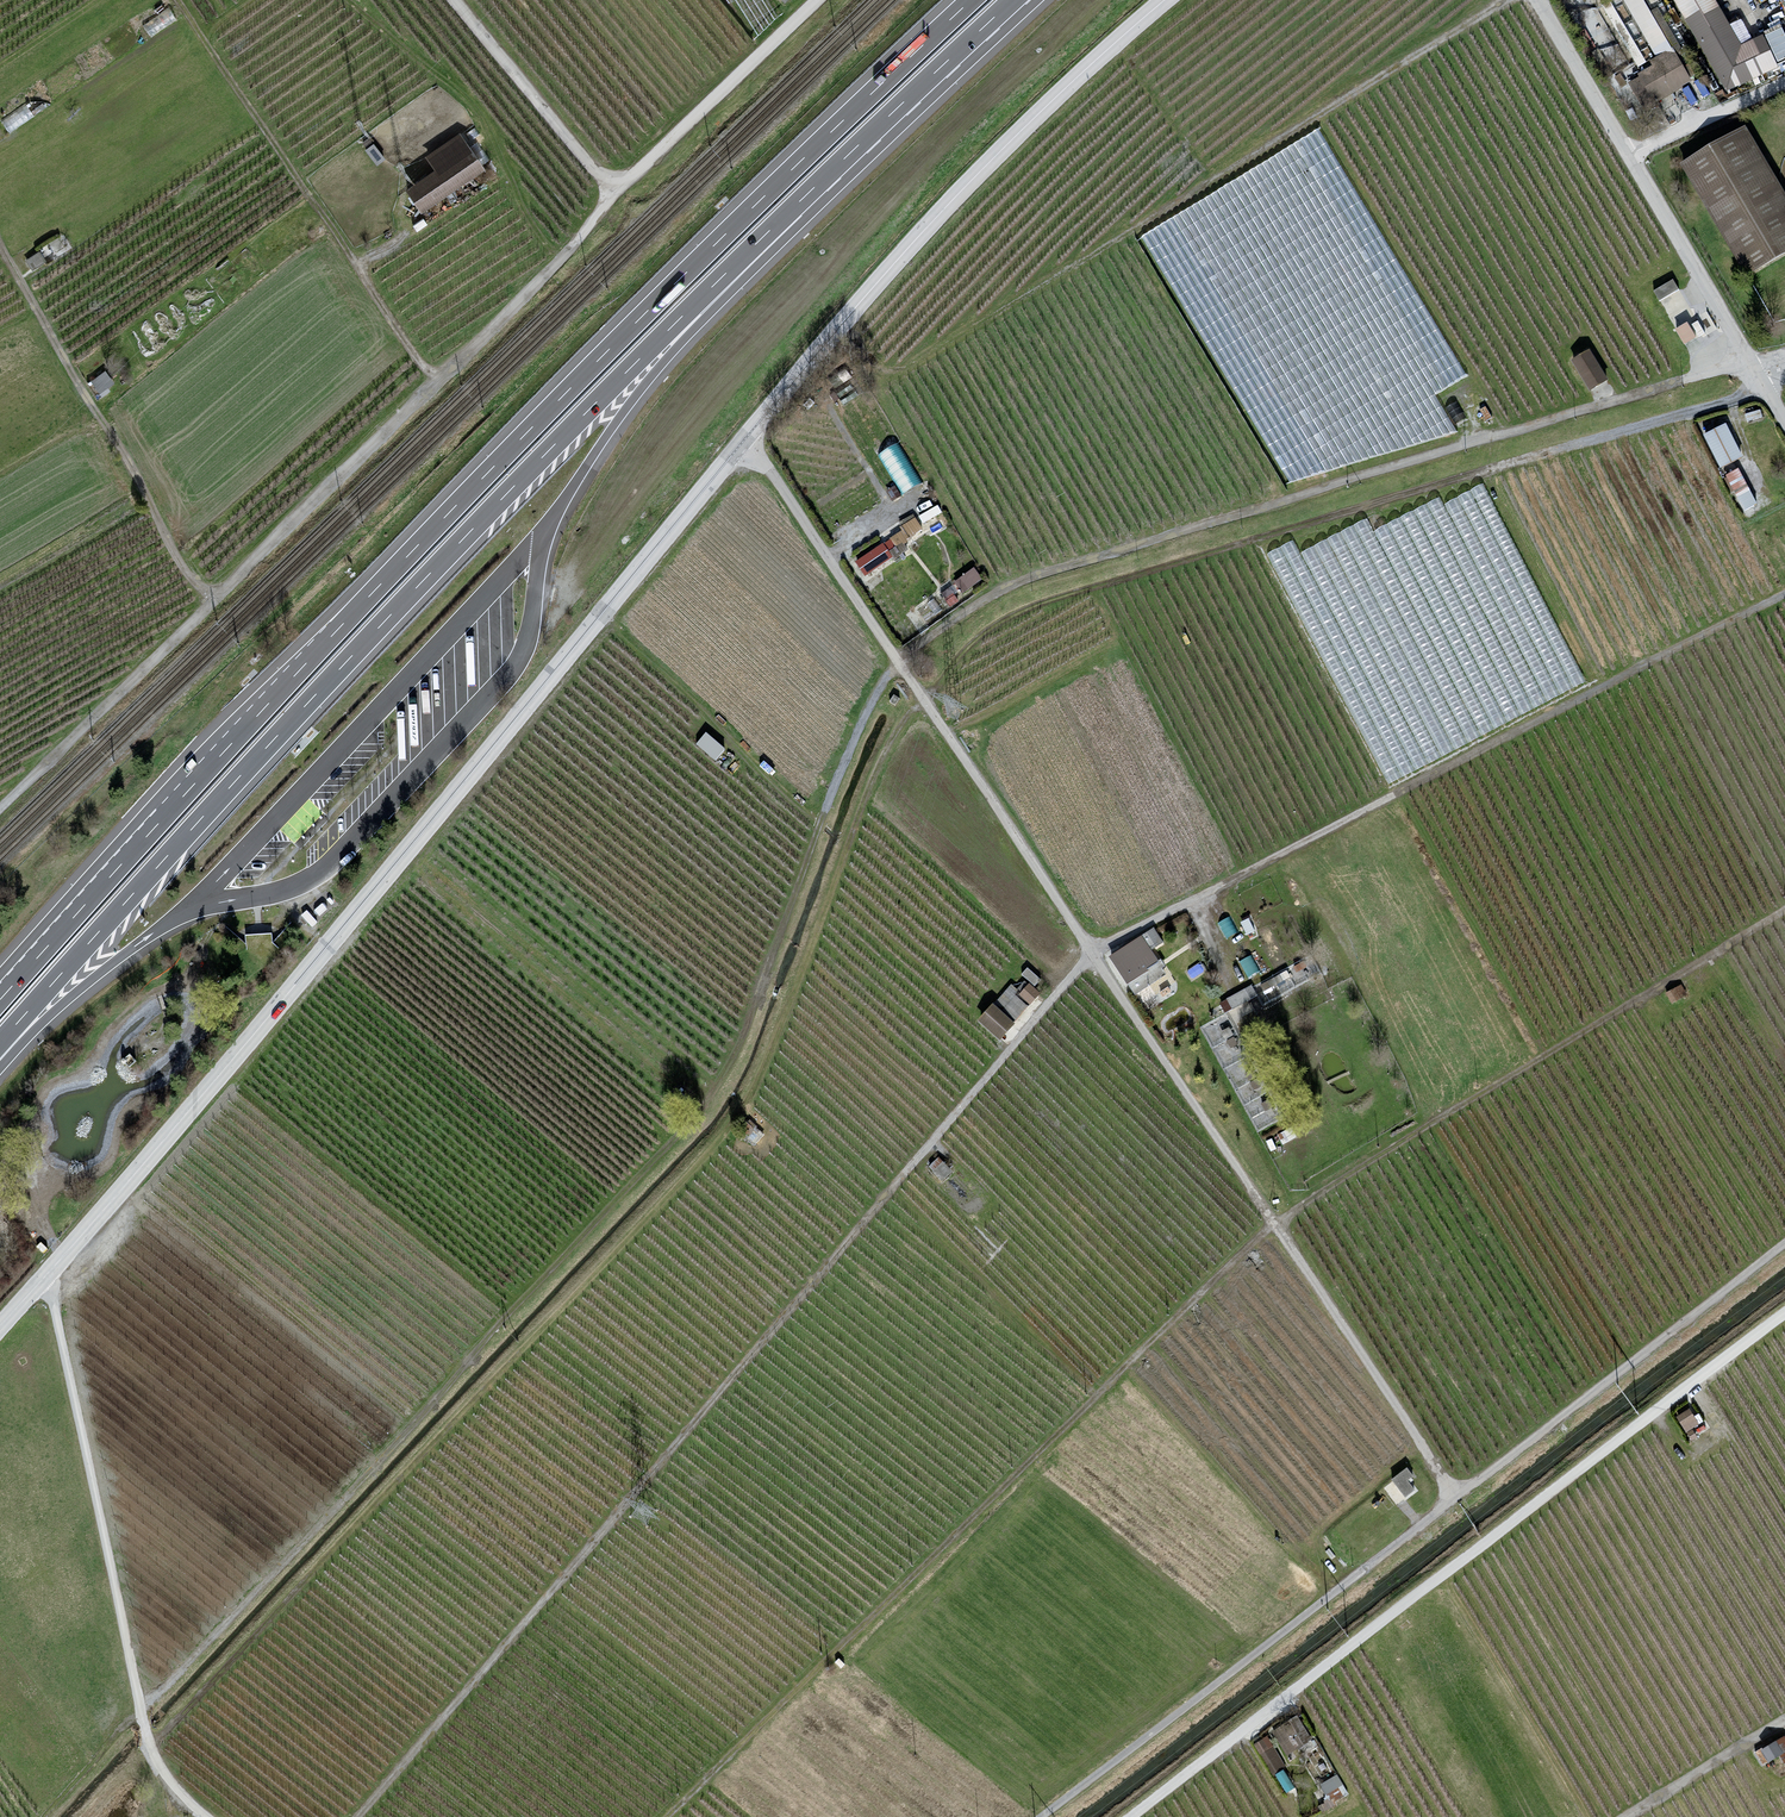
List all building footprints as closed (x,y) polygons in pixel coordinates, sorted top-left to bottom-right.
[(1647,109),(1693,84),(1647,0),(1609,0),(1614,8),(1621,4),(1655,67),(1631,80),(1647,109)] [(1780,68),(1761,35),(1742,46),(1715,0),(1674,0),(1729,97),(1780,68)] [(170,8),(147,19),(152,29),(175,17),(170,8)] [(2,118),(10,129),(34,112),(25,100),(2,118)] [(1683,164),(1749,277),(1784,256),(1784,194),(1746,127),(1683,164)] [(1318,128),(1141,239),(1288,486),(1458,433),(1436,397),(1471,379),(1318,128)] [(434,170),(405,189),(420,211),(485,168),(460,131),(424,154),(434,170)] [(26,255),(31,264),(45,256),(40,247),(26,255)] [(1674,280),(1654,291),(1676,330),(1696,319),(1674,280)] [(1591,351),(1573,361),(1590,392),(1608,382),(1591,351)] [(99,386),(113,377),(106,365),(91,374),(99,386)] [(1726,427),(1705,437),(1721,470),(1742,459),(1726,427)] [(902,490),(922,478),(897,438),(878,450),(902,490)] [(1739,467),(1725,474),(1744,512),(1758,505),(1739,467)] [(904,529),(856,555),(864,571),(909,547),(903,537),(924,526),(915,511),(899,520),(904,529)] [(1295,539),(1270,551),(1285,581),(1295,577),(1293,572),(1336,551),(1336,550),(1373,531),(1367,518),(1300,550),(1295,539)] [(976,563),(956,576),(964,588),(984,575),(976,563)] [(950,602),(961,596),(953,581),(942,588),(950,602)] [(709,727),(698,738),(716,756),(727,745),(709,727)] [(1154,943),(1164,938),(1157,924),(1111,947),(1133,989),(1169,971),(1154,943)] [(1240,958),(1247,972),(1258,967),(1251,953),(1240,958)] [(1028,963),(1022,970),(1034,980),(1039,973),(1028,963)] [(1030,978),(1020,987),(1012,979),(979,1014),(1000,1034),(1042,990),(1030,978)] [(1255,982),(1221,994),(1230,1021),(1264,1009),(1255,982)] [(1682,983),(1667,990),(1672,1000),(1687,993),(1682,983)] [(1225,1066),(1257,1128),(1283,1115),(1251,1053),(1225,1066)] [(943,1175),(952,1166),(940,1153),(930,1162),(943,1175)] [(1685,1430),(1700,1422),(1691,1407),(1676,1415),(1685,1430)] [(1416,1483),(1409,1475),(1415,1470),(1408,1462),(1392,1475),(1406,1491),(1416,1483)] [(1296,1709),(1272,1728),(1290,1751),(1314,1732),(1296,1709)] [(1268,1770),(1284,1765),(1272,1731),(1257,1736),(1268,1770)] [(1784,1761),(1784,1731),(1754,1744),(1760,1758),(1780,1750),(1784,1761)] [(1321,1779),(1333,1799),(1349,1790),(1337,1770),(1321,1779)]
